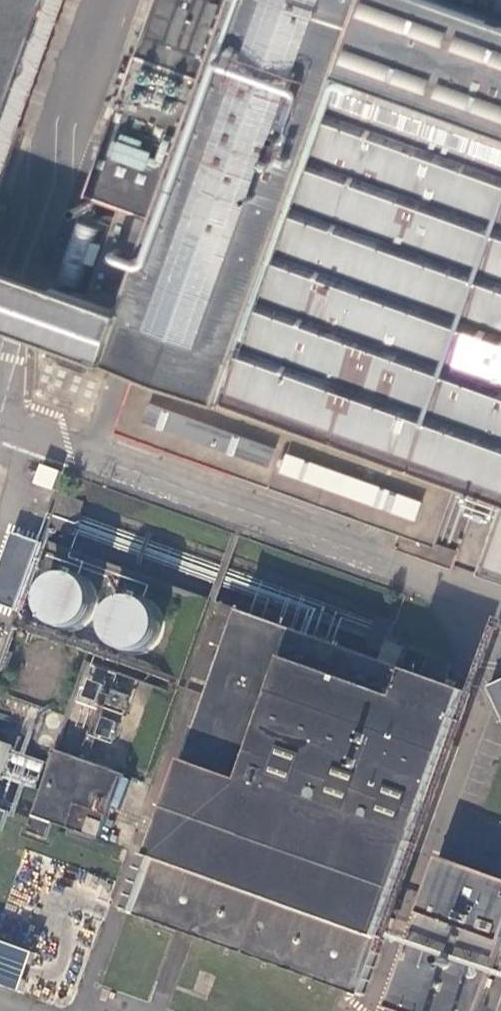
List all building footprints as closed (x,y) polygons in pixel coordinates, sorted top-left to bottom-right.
[(53,0),(0,0),(0,143),(53,0)] [(155,7),(55,282),(128,308),(109,357),(136,369),(121,425),(463,548),(484,490),(500,496),(500,0),(158,0),(155,7)] [(109,357),(128,308),(55,282),(0,262),(0,319),(109,357)] [(91,353),(66,344),(61,359),(86,368),(91,353)] [(39,463),(32,482),(51,489),(58,470),(39,463)] [(73,528),(83,499),(70,494),(76,474),(68,471),(51,520),(73,528)] [(486,567),(500,573),(500,524),(486,567)] [(37,541),(9,531),(0,556),(0,606),(12,610),(37,541)] [(447,564),(452,551),(431,543),(427,557),(447,564)] [(85,564),(76,556),(71,554),(65,554),(53,557),(43,565),(39,575),(40,589),(50,601),(63,606),(74,603),(85,596),(90,588),(91,576),(85,564)] [(158,591),(149,582),(144,580),(133,579),(121,583),(113,593),(111,606),(114,619),(123,628),(135,631),(147,629),(156,623),(161,614),(162,602),(158,591)] [(364,642),(391,652),(397,635),(389,632),(399,601),(387,597),(381,614),(374,611),(364,642)] [(361,990),(468,689),(454,684),(467,646),(451,640),(437,678),(240,608),(219,668),(106,628),(56,766),(170,807),(133,908),(361,990)] [(60,634),(50,626),(46,625),(38,624),(28,626),(18,635),(14,647),(15,657),(23,669),(34,676),(43,675),(54,672),(62,664),(65,655),(65,643),(60,634)] [(484,685),(500,722),(500,678),(484,685)] [(444,850),(390,1000),(422,1010),(477,1010),(500,945),(500,871),(444,850)] [(29,951),(0,941),(0,985),(15,991),(29,951)]
